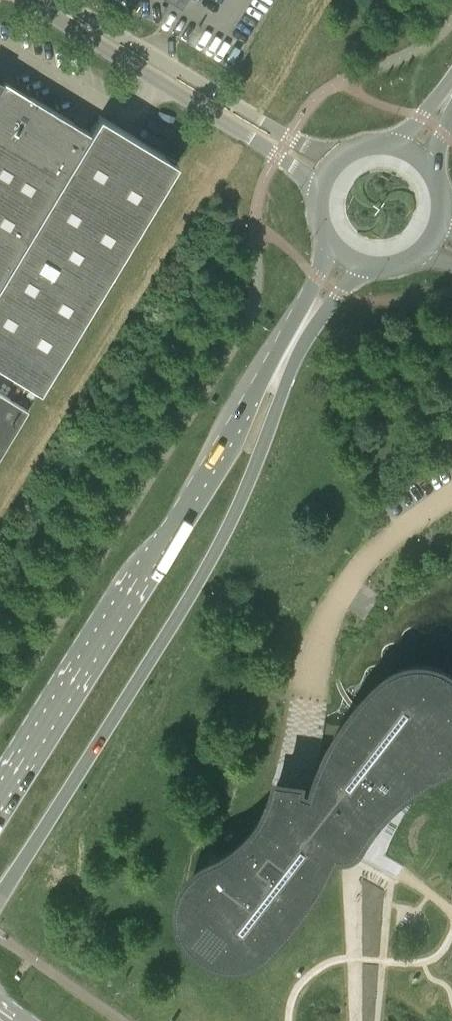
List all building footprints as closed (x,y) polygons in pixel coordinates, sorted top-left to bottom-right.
[(38,390),(177,162),(99,114),(89,131),(2,78),(0,81),(0,367),(38,390)] [(27,409),(0,393),(0,454),(27,409)] [(190,904),(190,908),(190,910),(191,915),(192,920),(193,922),(194,925),(196,929),(198,932),(200,935),(203,938),(205,940),(208,942),(211,944),(214,946),(217,947),(219,948),(224,950),(226,950),(231,951),(235,951),(238,951),(241,950),(245,949),(249,948),(252,947),(254,946),(258,943),(262,941),(270,934),(279,926),(283,922),(288,917),(297,907),(302,901),(306,896),(311,890),(318,881),(320,877),(326,869),(329,863),(332,859),(335,853),(336,851),(339,845),(341,845),(342,845),(343,845),(344,844),(345,843),(346,842),(346,841),(346,840),(346,839),(345,837),(345,836),(343,835),(345,831),(364,839),(368,831),(371,825),(375,820),(379,813),(384,807),(388,802),(393,797),(399,791),(400,789),(407,784),(410,781),(417,776),(422,772),(427,768),(434,764),(438,762),(445,758),(448,756),(451,753),(451,678),(451,677),(448,675),(444,673),(441,671),(437,670),(433,669),(429,668),(426,667),(421,667),(415,668),(410,669),(406,670),(404,671),(400,673),(398,674),(394,676),(392,677),(382,686),(375,693),(371,696),(363,706),(358,711),(352,719),(346,727),(340,736),(336,742),(331,751),(328,757),(326,762),(324,766),(321,771),(319,778),(315,787),(314,792),(299,786),(297,786),(297,785),(296,784),(296,782),(295,782),(295,781),(294,781),(292,780),(291,780),(289,781),(287,782),(287,783),(286,784),(286,785),(286,786),(284,787),(281,788),(279,790),(276,792),(275,794),(273,797),(270,805),(267,812),(264,818),(262,821),(259,826),(256,830),(252,836),(248,841),(242,847),(239,849),(236,852),(234,854),(231,856),(227,859),(222,862),(210,869),(208,871),(205,873),(203,875),(201,877),(198,881),(197,883),(194,887),(193,890),(192,894),(190,901),(190,904)]
